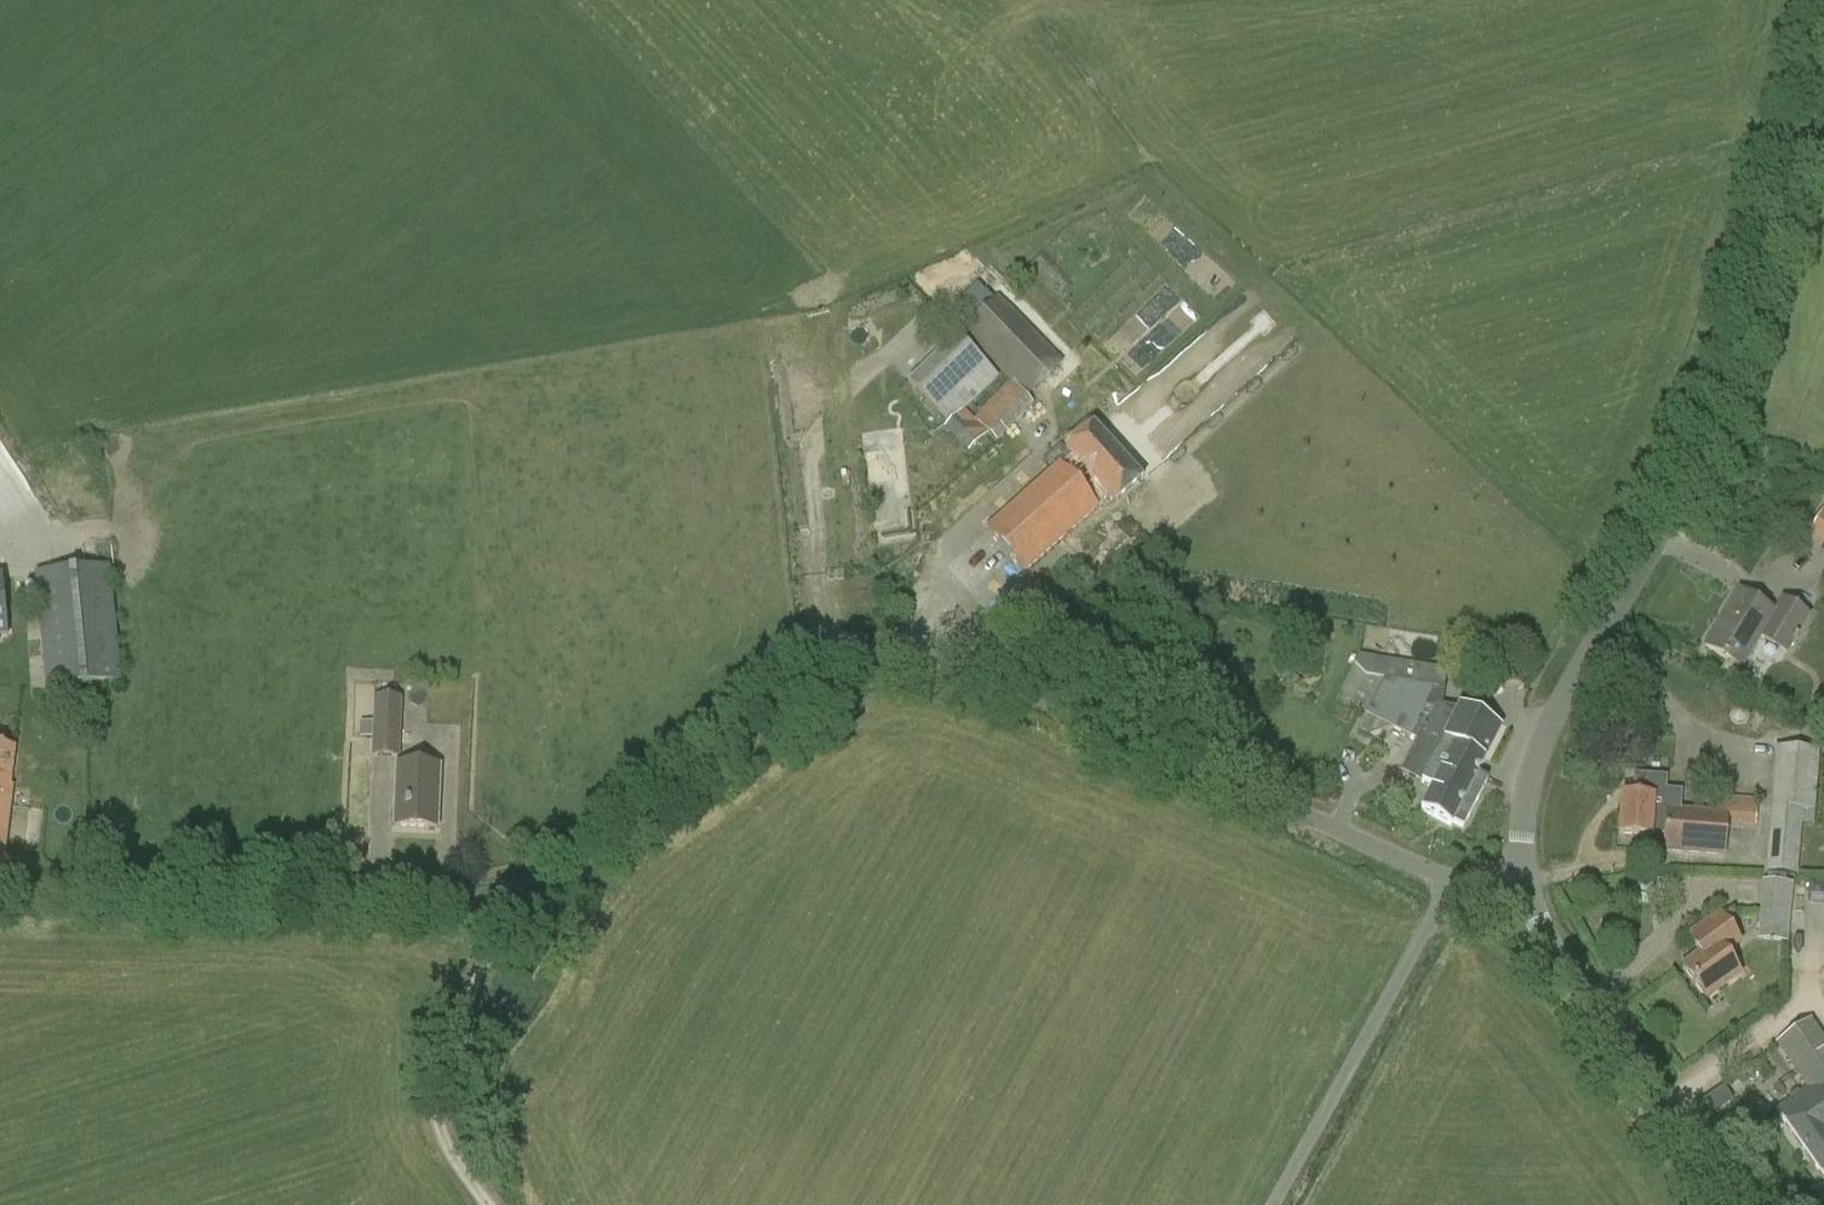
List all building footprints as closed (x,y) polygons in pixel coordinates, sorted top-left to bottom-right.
[(1027,398),(1065,361),(1001,297),(995,302),(978,284),(950,311),(967,327),(962,333),(1010,382),(1011,381),(1027,398)] [(999,378),(958,336),(907,384),(947,426),(944,429),(968,455),(988,435),(965,413),(999,378)] [(1063,465),(1061,467),(1081,486),(1091,477),(1088,474),(1115,450),(1095,427),(1066,452),(1071,457),(1062,464),(1063,465)] [(1115,506),(1143,481),(1115,450),(1088,474),(1091,477),(1081,486),(1061,467),(987,532),(1023,575),(1099,508),(1109,499),(1115,506)] [(1808,537),(1823,547),(1823,512),(1808,537)] [(34,574),(45,689),(119,682),(108,567),(34,574)] [(1785,655),(1809,617),(1782,601),(1774,613),(1740,592),(1705,648),(1741,670),(1760,639),(1785,655)] [(1445,740),(1461,707),(1442,704),(1446,691),(1444,690),(1446,670),(1359,656),(1336,700),(1417,741),(1401,772),(1422,783),(1445,740)] [(359,739),(372,739),(372,758),(401,761),(402,699),(374,699),(373,723),(360,722),(359,739)] [(1463,704),(1461,707),(1445,740),(1422,783),(1433,789),(1421,812),(1452,828),(1454,824),(1463,828),(1490,775),(1480,770),(1488,755),(1487,755),(1503,724),(1463,704)] [(1813,827),(1820,742),(1775,739),(1765,874),(1798,877),(1801,827),(1813,827)] [(10,787),(15,749),(0,747),(0,858),(4,859),(12,787),(10,787)] [(438,830),(441,767),(399,766),(396,827),(438,830)] [(1650,838),(1650,837),(1653,801),(1675,802),(1675,809),(1679,809),(1680,797),(1664,795),(1665,780),(1635,777),(1633,799),(1622,798),(1619,836),(1650,838)] [(1653,801),(1650,837),(1662,838),(1662,855),(1725,860),(1727,826),(1757,829),(1758,801),(1710,796),(1708,813),(1694,812),(1694,811),(1679,809),(1675,809),(1675,802),(1653,801)] [(1757,940),(1788,943),(1794,884),(1763,881),(1757,940)] [(1823,908),(1823,886),(1810,885),(1809,907),(1823,908)] [(1740,975),(1726,955),(1741,944),(1718,912),(1686,936),(1700,956),(1682,968),(1705,1000),(1740,975)] [(1816,1169),(1823,1181),(1823,1043),(1810,1024),(1778,1046),(1808,1089),(1776,1112),(1816,1169)]
